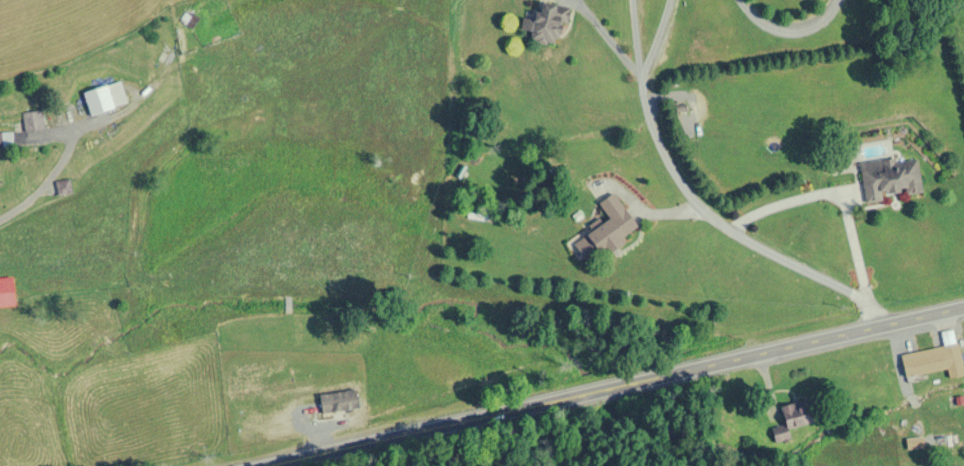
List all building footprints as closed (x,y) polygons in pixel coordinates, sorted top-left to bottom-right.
[(568,8),(538,1),(535,12),(525,10),(519,37),(559,47),(568,8)] [(191,15),(188,12),(180,20),(184,23),(191,15)] [(83,93),(90,116),(127,105),(119,82),(83,93)] [(44,130),(40,110),(21,114),(25,134),(44,130)] [(859,163),(864,204),(884,201),(883,197),(921,192),(917,156),(859,163)] [(69,182),(57,182),(57,194),(69,194),(69,182)] [(639,230),(613,194),(598,204),(608,218),(571,244),(588,267),(639,230)] [(13,307),(13,277),(0,277),(0,307),(13,307)] [(906,379),(946,371),(948,378),(963,375),(963,374),(958,343),(901,355),(906,379)]
